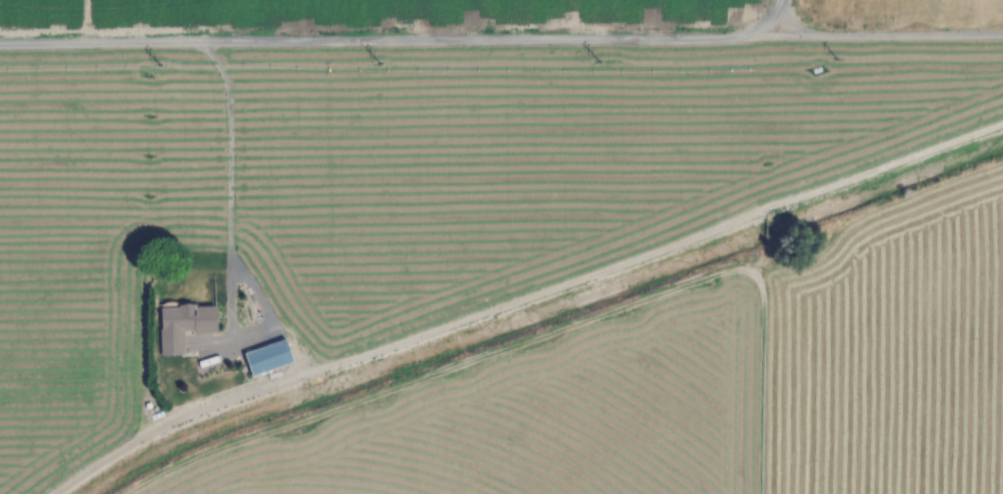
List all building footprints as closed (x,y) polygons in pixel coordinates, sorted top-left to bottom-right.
[(218,334),(218,307),(162,307),(162,356),(194,356),(194,334),(218,334)] [(293,362),(286,339),(244,353),(251,376),(293,362)]
